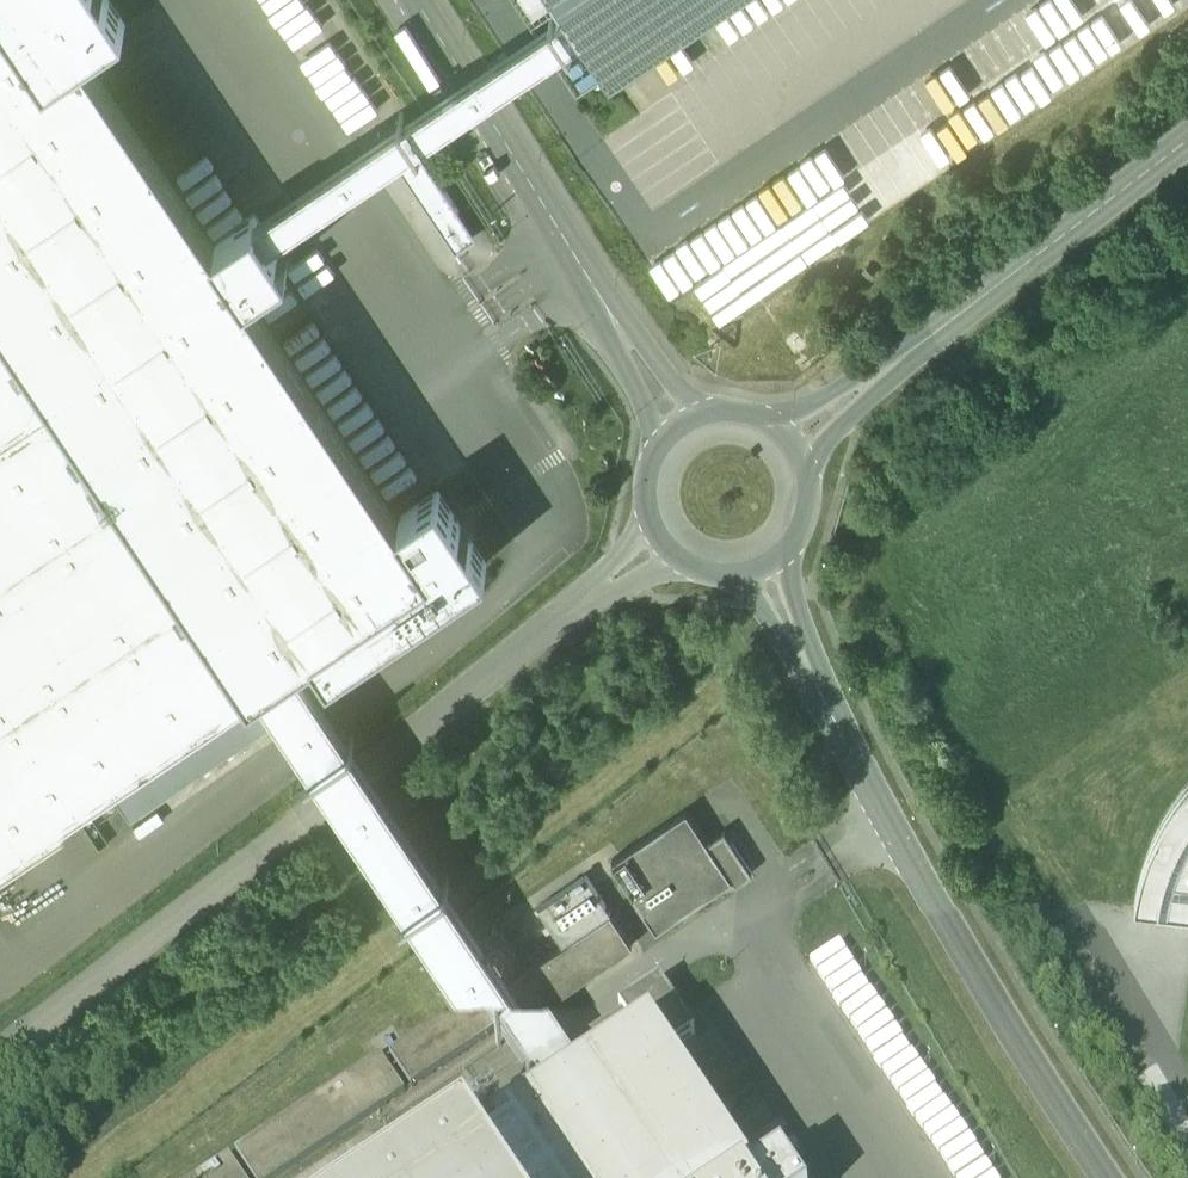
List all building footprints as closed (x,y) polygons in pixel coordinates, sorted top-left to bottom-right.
[(296,658),(314,645),(330,669),(488,563),(438,489),(399,515),(250,291),(289,265),(271,238),(256,216),(255,215),(216,241),(88,50),(127,23),(111,0),(0,0),(0,7),(1,9),(0,9),(0,856),(258,683),(296,658)] [(533,15),(556,0),(524,0),(533,15)] [(568,7),(583,29),(611,71),(718,0),(564,0),(568,7)] [(256,216),(271,238),(330,199),(469,105),(527,66),(583,29),(568,7),(512,44),(455,82),(315,176),(256,216)] [(415,145),(394,159),(452,246),(474,232),(415,145)] [(684,275),(710,317),(836,239),(808,193),(830,179),(820,163),(818,164),(810,150),(641,255),(662,289),(684,275)] [(296,658),(258,683),(303,750),(337,800),(473,1003),(511,978),(373,772),(339,722),(296,658)] [(1174,803),(1160,826),(1148,850),(1140,876),(1135,904),(1171,909),(1171,914),(1183,916),(1184,910),(1187,911),(1187,785),(1174,803)] [(687,809),(612,860),(657,928),(732,877),(736,882),(752,871),(733,842),(716,853),(687,809)] [(587,874),(539,905),(563,942),(611,911),(611,910),(587,874)] [(611,911),(511,978),(533,1011),(633,944),(611,911)] [(511,978),(473,1003),(495,1036),(533,1011),(511,978)] [(661,984),(620,1012),(623,1016),(563,1056),(581,1082),(652,1035),(667,1057),(696,1037),(661,984)] [(473,1003),(390,1058),(412,1091),(495,1036),(473,1003)] [(563,1056),(533,1011),(495,1036),(543,1108),(581,1082),(563,1056)] [(667,1057),(652,1035),(581,1082),(543,1108),(486,1146),(469,1157),(483,1177),(748,1177),(667,1057)] [(236,1155),(251,1177),(283,1177),(406,1096),(381,1059),(236,1155)] [(373,1177),(437,1177),(469,1156),(469,1157),(486,1146),(466,1116),(373,1177)] [(437,1177),(483,1177),(469,1157),(469,1156),(437,1177)] [(202,1177),(242,1177),(230,1159),(202,1177)] [(784,1168),(769,1177),(790,1177),(784,1168)]
